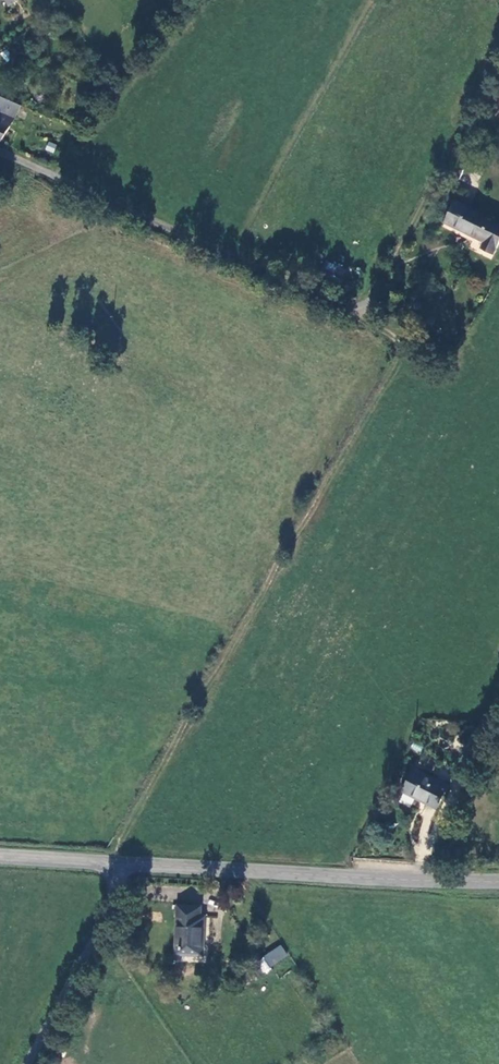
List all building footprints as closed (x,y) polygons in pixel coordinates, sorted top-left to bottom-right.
[(1,142),(11,130),(21,108),(2,101),(0,103),(0,142),(1,142)] [(44,150),(53,154),(57,145),(48,141),(44,150)] [(461,207),(449,234),(479,246),(476,254),(494,262),(498,251),(498,224),(461,207)] [(485,745),(493,730),(482,724),(473,738),(485,745)] [(403,789),(438,809),(451,788),(416,768),(403,789)] [(201,907),(178,906),(177,955),(203,955),(205,918),(201,917),(201,907)] [(259,958),(267,969),(288,956),(281,944),(259,958)]
